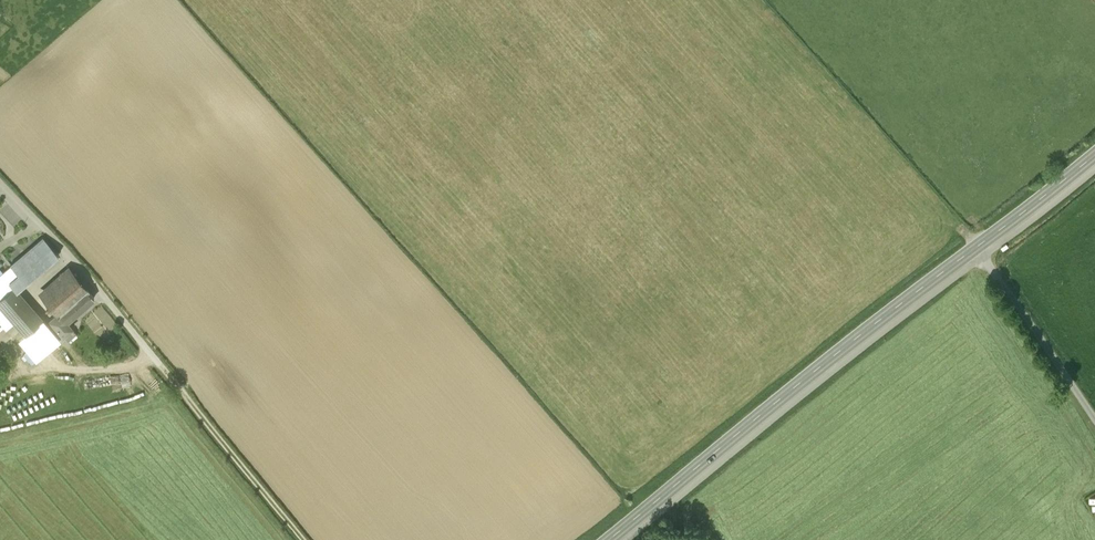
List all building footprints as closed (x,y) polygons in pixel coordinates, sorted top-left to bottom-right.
[(26,281),(58,255),(43,238),(0,275),(0,297),(13,286),(17,291),(27,282),(26,281)] [(71,270),(43,296),(58,313),(86,288),(71,270)] [(25,334),(40,320),(42,318),(17,291),(13,286),(0,297),(0,306),(25,334)] [(66,321),(94,297),(86,288),(58,313),(51,319),(50,321),(63,334),(71,327),(66,321)] [(56,339),(40,320),(25,334),(41,353),(56,339)] [(76,333),(71,327),(63,334),(68,340),(76,333)]
